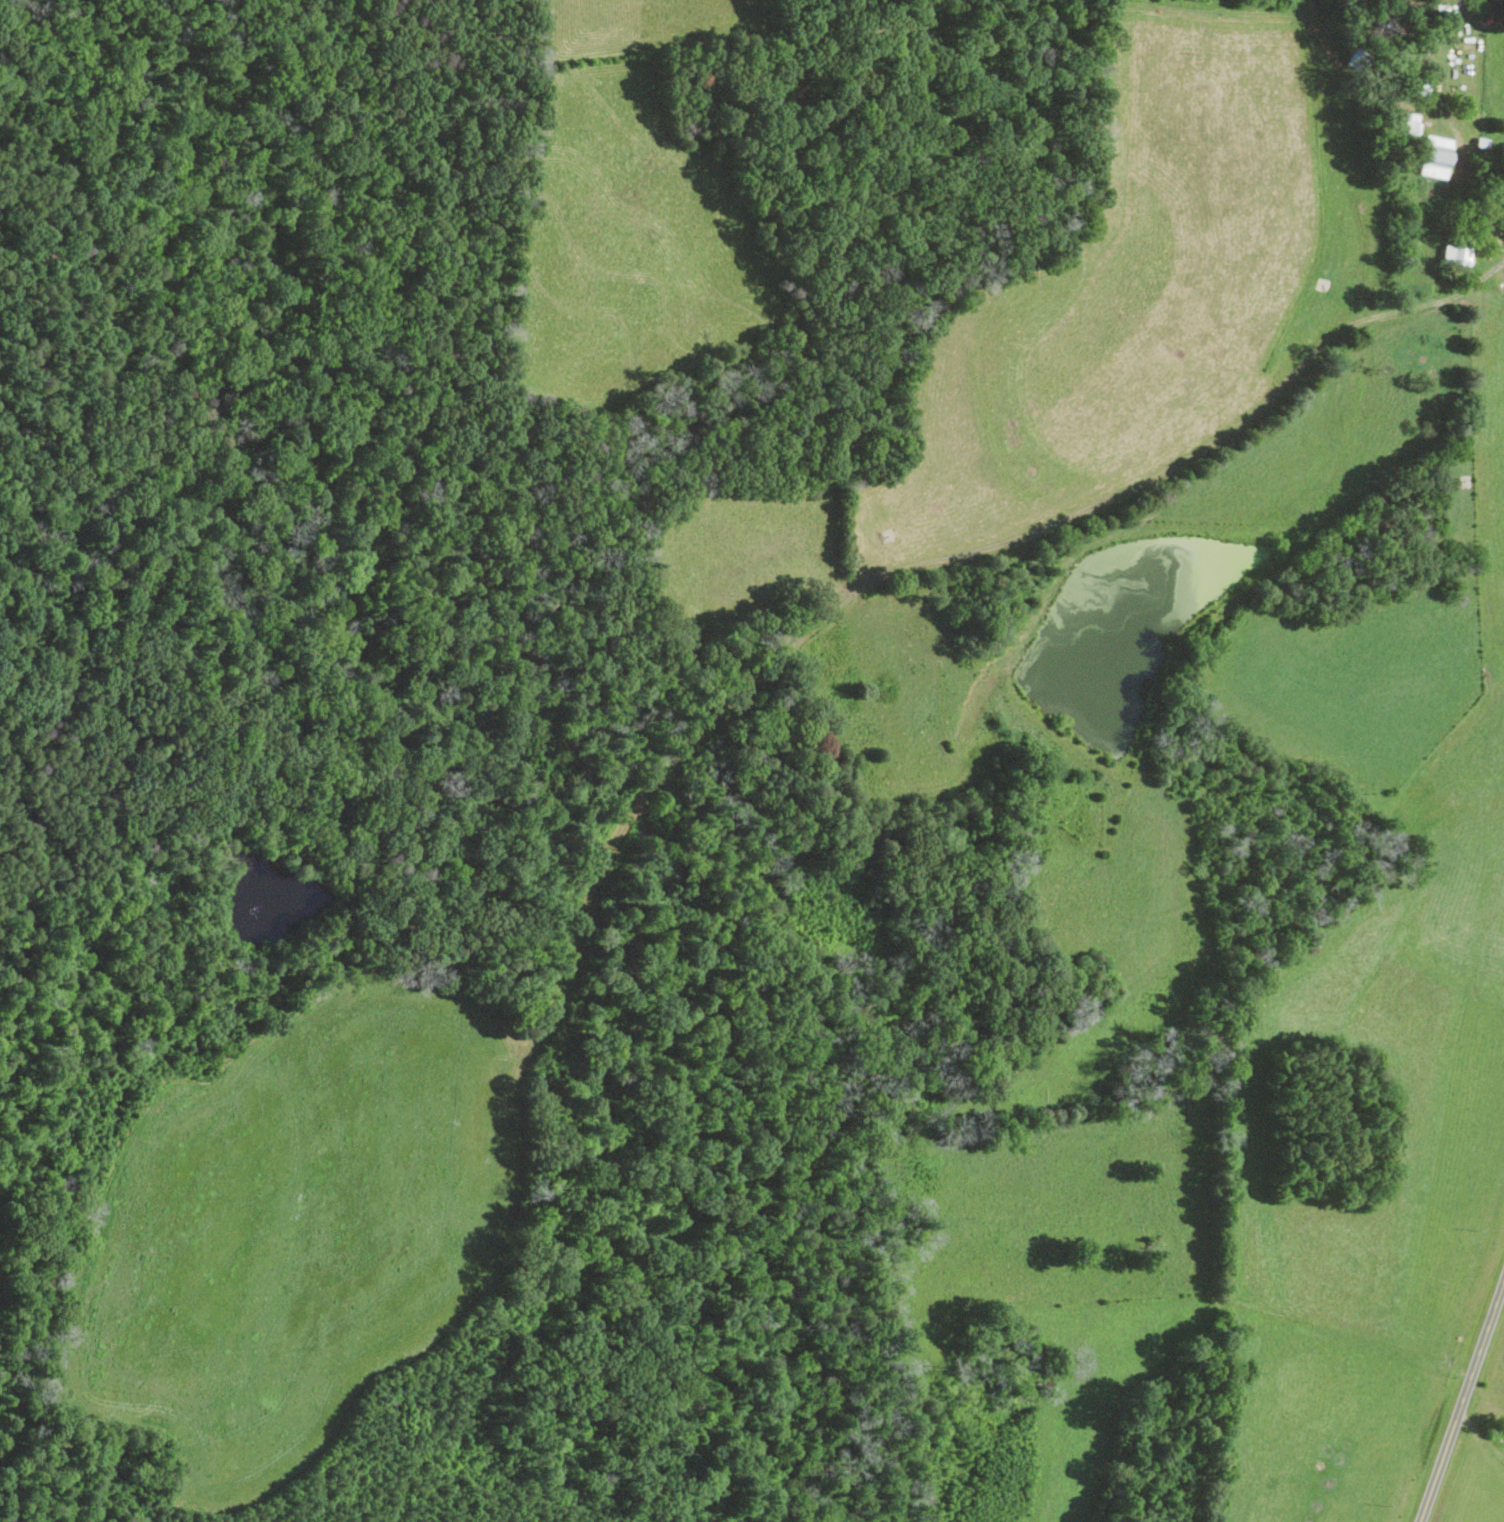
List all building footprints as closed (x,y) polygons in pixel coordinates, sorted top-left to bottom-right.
[(1447,179),(1453,139),(1426,135),(1421,175),(1447,179)] [(1471,266),(1472,247),(1444,246),(1443,264),(1471,266)]
